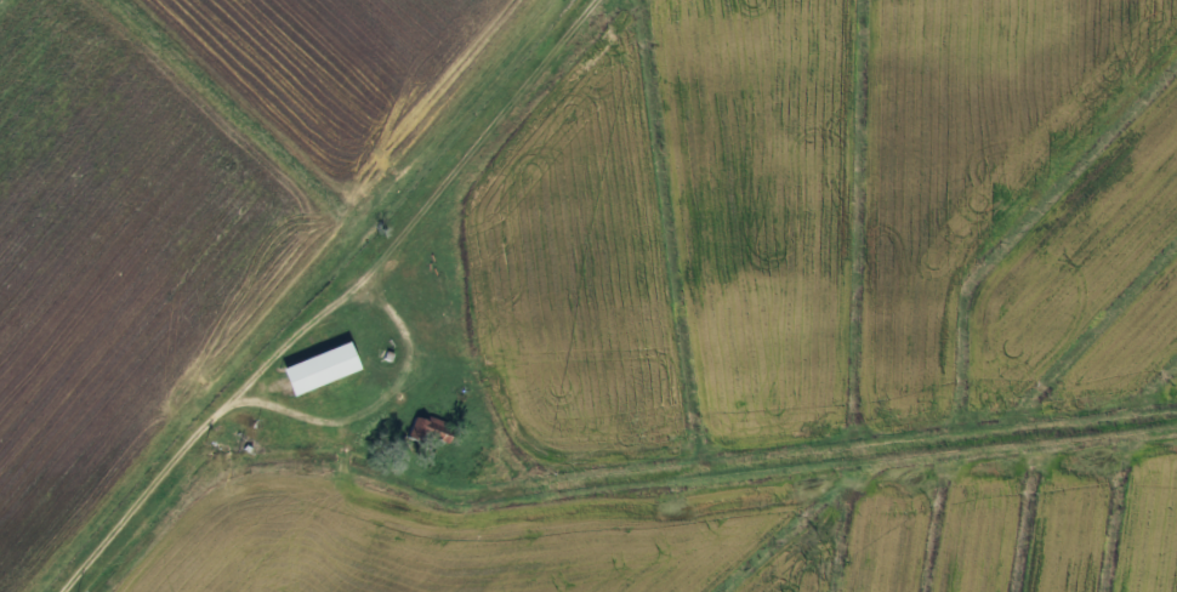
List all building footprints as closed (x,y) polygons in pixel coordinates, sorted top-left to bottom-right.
[(281,369),(291,397),(360,372),(350,344),(281,369)]
